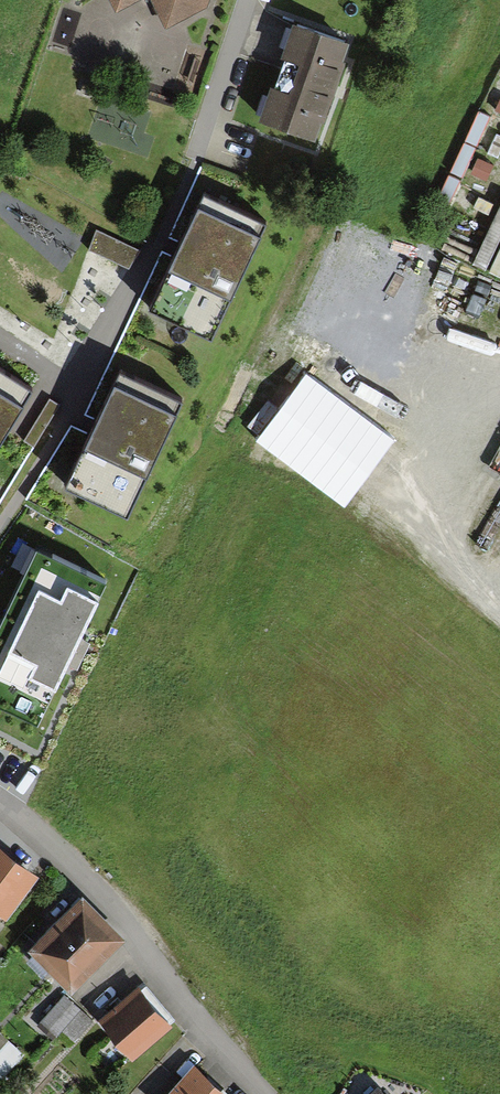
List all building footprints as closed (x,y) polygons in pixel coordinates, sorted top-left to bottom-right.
[(118,9),(137,0),(112,0),(118,9)] [(168,24),(204,11),(207,0),(154,0),(168,24)] [(347,44),(299,30),(273,119),(321,134),(347,44)] [(104,139),(109,120),(101,117),(95,136),(104,139)] [(270,221),(200,190),(146,310),(216,341),(270,221)] [(0,369),(0,442),(33,390),(0,369)] [(182,400),(117,369),(62,486),(127,517),(182,400)] [(36,552),(0,628),(0,709),(38,728),(106,585),(36,552)] [(5,913),(30,877),(0,857),(0,910),(5,913)] [(87,906),(39,949),(71,984),(118,940),(87,906)] [(101,1027),(130,1059),(168,1026),(139,994),(101,1027)] [(66,997),(45,1023),(59,1035),(65,1027),(78,1037),(92,1019),(66,997)] [(0,1039),(0,1062),(13,1048),(2,1037),(0,1039)] [(192,1073),(174,1093),(216,1093),(192,1073)]
